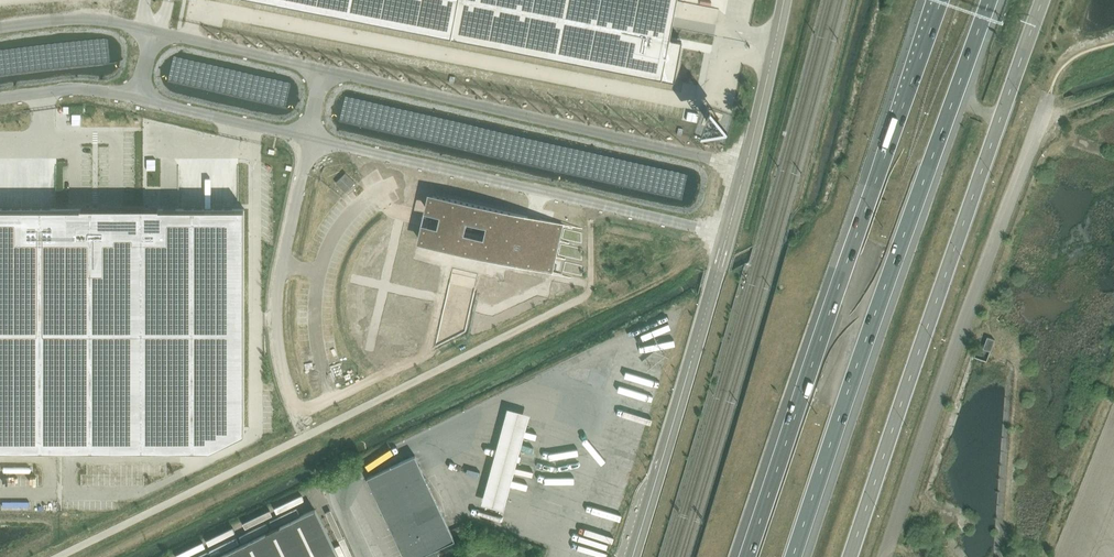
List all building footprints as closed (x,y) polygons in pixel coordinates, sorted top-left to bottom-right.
[(639,72),(639,73),(674,80),(680,48),(681,47),(668,45),(670,37),(677,0),(269,0),(639,72)] [(688,111),(686,120),(697,122),(698,113),(688,111)] [(422,214),(420,231),(425,232),(423,244),(549,269),(553,226),(429,203),(428,209),(427,215),(422,214)] [(60,449),(62,449),(180,449),(210,449),(244,433),(244,432),(244,429),(244,426),(244,209),(238,209),(179,209),(178,209),(161,209),(159,209),(159,207),(81,207),(81,209),(68,209),(56,209),(0,209),(0,449),(60,449)] [(987,336),(983,349),(991,351),(995,339),(987,336)] [(475,504),(498,511),(527,410),(503,404),(475,504)] [(411,556),(425,556),(461,541),(421,455),(374,477),(411,556)] [(322,510),(227,556),(345,556),(322,510)]
